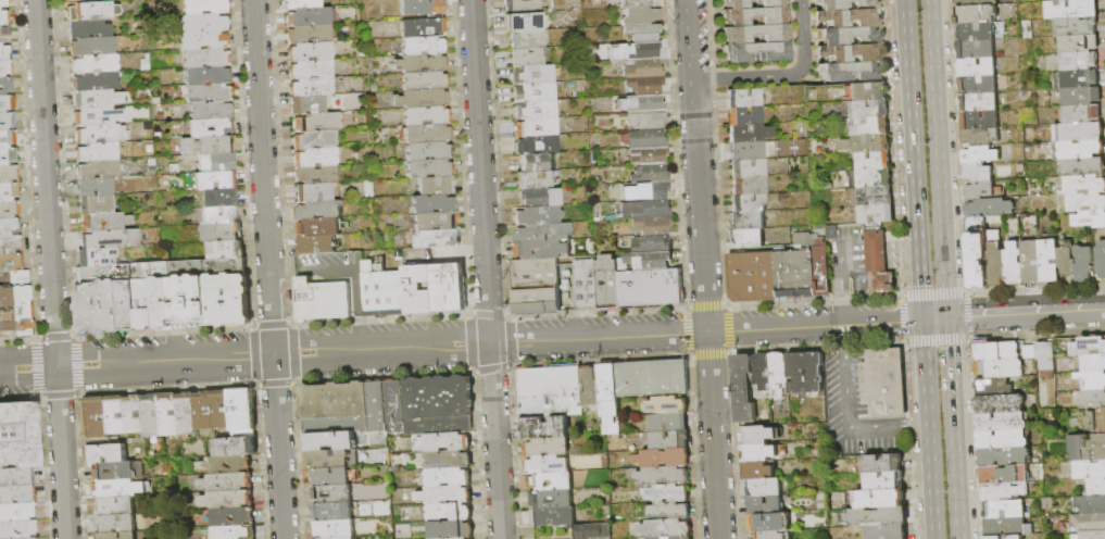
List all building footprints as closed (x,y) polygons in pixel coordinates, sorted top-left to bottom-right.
[(65,15),(65,0),(110,0),(111,13),(65,15)] [(183,13),(182,0),(228,0),(229,9),(183,13)] [(281,11),(281,0),(318,0),(318,8),(281,11)] [(402,18),(400,0),(442,0),(443,15),(402,18)] [(500,14),(500,0),(540,0),(541,13),(503,14),(500,14)] [(619,10),(619,0),(658,0),(658,7),(657,8),(619,10)] [(719,13),(719,0),(785,0),(786,10),(719,13)] [(827,13),(826,0),(872,0),(872,11),(827,13)] [(1070,1),(1080,0),(1096,0),(1097,17),(1096,17),(1087,17),(1081,18),(1055,20),(1046,20),(1046,18),(1044,18),(1044,3),(1046,3),(1046,2),(1055,1),(1070,1)] [(974,7),(977,7),(983,7),(984,13),(985,13),(985,5),(994,5),(994,7),(996,7),(997,14),(995,14),(995,23),(993,23),(991,23),(991,22),(984,22),(984,23),(957,25),(955,25),(955,16),(957,16),(957,8),(974,7)] [(286,11),(327,8),(329,25),(288,28),(286,11)] [(619,10),(657,8),(658,24),(620,26),(619,10)] [(719,13),(786,10),(786,27),(720,30),(719,13)] [(183,13),(224,11),(225,29),(184,30),(183,13)] [(827,13),(872,11),(874,29),(827,32),(827,13)] [(65,15),(111,13),(112,33),(66,35),(65,15)] [(503,14),(539,14),(540,29),(508,32),(503,32),(503,14)] [(402,18),(443,15),(444,37),(403,39),(402,18)] [(1059,37),(1056,37),(1055,20),(1081,18),(1082,21),(1087,21),(1087,17),(1096,17),(1097,26),(1094,26),(1095,35),(1075,36),(1075,34),(1070,34),(1070,36),(1059,37)] [(984,23),(991,23),(993,23),(994,40),(975,41),(975,38),(974,38),(974,41),(957,42),(957,33),(958,33),(957,25),(984,23)] [(620,26),(658,24),(658,42),(621,45),(620,26)] [(288,28),(329,25),(330,42),(289,46),(288,28)] [(786,27),(787,45),(721,48),(720,30),(786,27)] [(178,32),(184,30),(225,29),(225,46),(179,48),(178,32)] [(508,32),(540,29),(542,29),(542,47),(508,49),(508,32)] [(827,32),(874,29),(875,46),(828,48),(827,32)] [(112,33),(113,51),(70,53),(67,53),(66,35),(112,33)] [(1060,54),(1059,37),(1070,36),(1075,36),(1095,35),(1095,36),(1097,35),(1098,49),(1096,49),(1096,50),(1091,50),(1091,52),(1060,54)] [(403,39),(441,37),(442,54),(404,57),(403,39)] [(9,57),(0,57),(0,40),(8,40),(9,57)] [(957,42),(974,41),(975,41),(994,40),(995,58),(983,59),(979,59),(976,59),(976,55),(975,55),(975,59),(959,60),(958,51),(957,42)] [(330,42),(331,59),(290,63),(289,46),(330,42)] [(621,45),(658,42),(660,60),(623,62),(621,45)] [(721,48),(787,45),(788,64),(723,67),(721,48)] [(181,48),(225,46),(226,62),(183,64),(181,48)] [(828,48),(875,46),(876,64),(829,66),(828,48)] [(508,49),(542,47),(542,64),(510,66),(508,49)] [(70,53),(113,51),(114,70),(71,72),(70,53)] [(1062,72),(1060,54),(1091,52),(1096,52),(1097,67),(1092,67),(1092,70),(1062,72)] [(393,60),(443,55),(444,72),(394,75),(393,60)] [(10,73),(0,74),(0,57),(9,57),(10,73)] [(959,60),(975,59),(976,59),(979,59),(979,66),(983,65),(983,59),(995,58),(996,75),(959,77),(958,67),(959,67),(959,60)] [(331,59),(334,76),(292,79),(290,63),(331,59)] [(623,62),(661,61),(661,78),(623,79),(623,62)] [(183,64),(226,62),(227,80),(183,83),(183,64)] [(510,66),(542,64),(552,64),(553,82),(510,84),(510,66)] [(876,64),(877,83),(847,84),(815,86),(814,67),(876,64)] [(114,70),(115,86),(72,88),(71,72),(114,70)] [(1063,90),(1062,72),(1092,70),(1096,70),(1097,85),(1093,86),(1093,88),(1063,90)] [(11,90),(0,91),(0,74),(10,73),(11,90)] [(400,75),(443,73),(444,89),(401,91),(400,75)] [(959,77),(996,75),(996,84),(997,93),(962,95),(960,86),(959,86),(959,77)] [(334,76),(335,96),(323,96),(293,99),(292,79),(334,76)] [(623,79),(661,78),(662,96),(624,97),(623,79)] [(183,83),(227,80),(228,98),(184,100),(183,83)] [(510,84),(553,82),(553,100),(511,101),(510,84)] [(847,84),(877,83),(882,83),(883,101),(849,103),(847,84)] [(72,88),(117,86),(118,102),(72,104),(72,88)] [(1064,106),(1063,90),(1093,88),(1101,88),(1102,102),(1093,102),(1093,105),(1064,106)] [(401,91),(444,89),(445,106),(402,109),(401,91)] [(12,108),(0,109),(0,91),(11,90),(12,108)] [(726,92),(759,90),(761,108),(726,110),(726,92)] [(997,93),(999,111),(985,111),(981,112),(979,112),(979,109),(977,109),(977,112),(963,113),(962,104),(960,104),(960,95),(962,95),(997,93)] [(293,99),(323,96),(325,113),(294,115),(293,99)] [(624,97),(662,96),(662,113),(624,114),(624,97)] [(184,100),(228,98),(229,115),(185,118),(184,100)] [(511,101),(553,100),(554,117),(511,120),(511,101)] [(849,103),(883,101),(884,118),(850,121),(849,103)] [(118,102),(120,122),(74,124),(74,104),(118,102)] [(1064,125),(1064,123),(1062,123),(1060,109),(1064,109),(1064,106),(1093,105),(1100,104),(1101,120),(1094,121),(1094,123),(1064,125)] [(402,109),(445,106),(447,125),(403,127),(402,109)] [(726,110),(761,108),(762,125),(727,127),(726,110)] [(13,127),(0,128),(0,109),(12,109),(13,127)] [(963,113),(977,112),(979,112),(981,112),(982,118),(987,117),(985,111),(999,111),(999,128),(984,129),(980,129),(980,126),(978,126),(978,129),(963,130),(962,130),(960,121),(962,121),(962,113),(963,113)] [(294,115),(339,113),(340,130),(332,131),(296,134),(294,115)] [(624,114),(662,113),(663,130),(625,131),(624,114)] [(188,118),(229,115),(229,133),(189,135),(188,118)] [(554,117),(555,135),(512,137),(511,120),(554,117)] [(850,121),(884,118),(886,134),(851,136),(850,121)] [(74,124),(120,122),(121,139),(75,141),(74,124)] [(1102,140),(1082,141),(1075,141),(1054,142),(1053,125),(1064,125),(1094,123),(1102,123),(1102,125),(1103,126),(1103,133),(1102,134),(1102,140)] [(403,127),(447,125),(448,143),(403,146),(403,127)] [(727,127),(762,125),(762,142),(728,143),(727,127)] [(13,143),(0,144),(0,128),(13,127),(13,143)] [(999,128),(1000,142),(991,143),(992,147),(964,148),(963,148),(963,145),(964,145),(963,130),(978,129),(979,133),(985,133),(984,129),(999,128)] [(625,131),(663,130),(663,149),(625,150),(625,131)] [(332,131),(334,149),(297,151),(296,134),(332,131)] [(179,137),(229,133),(231,152),(198,155),(180,156),(179,137)] [(851,136),(886,134),(887,151),(853,152),(852,152),(851,136)] [(512,137),(555,135),(555,153),(553,153),(516,154),(513,154),(512,137)] [(114,139),(114,158),(76,160),(75,141),(114,139)] [(1060,160),(1054,161),(1054,142),(1075,141),(1075,145),(1082,145),(1082,141),(1102,140),(1102,142),(1104,145),(1104,150),(1103,152),(1103,154),(1095,155),(1095,158),(1082,159),(1080,159),(1060,160)] [(727,145),(762,142),(763,160),(729,162),(727,145)] [(15,161),(0,162),(0,145),(13,143),(15,161)] [(403,146),(448,143),(448,161),(404,163),(403,146)] [(992,147),(992,151),(1000,150),(1001,161),(983,162),(983,165),(980,165),(965,166),(965,164),(963,162),(963,155),(964,153),(964,148),(992,147)] [(297,151),(334,149),(336,166),(298,168),(297,151)] [(663,149),(665,164),(629,168),(627,152),(663,149)] [(853,152),(887,151),(888,168),(854,171),(853,152)] [(198,155),(231,152),(233,167),(198,168),(198,155)] [(516,154),(553,153),(553,171),(517,172),(516,154)] [(114,158),(115,174),(109,175),(77,176),(76,160),(114,158)] [(1103,163),(1104,166),(1104,171),(1103,173),(1104,176),(1097,176),(1088,176),(1085,176),(1065,178),(1062,178),(1062,176),(1060,175),(1060,171),(1062,168),(1060,166),(1059,162),(1060,160),(1080,159),(1081,163),(1082,162),(1082,159),(1095,158),(1103,158),(1103,163)] [(729,162),(763,160),(765,177),(730,179),(729,162)] [(404,163),(448,161),(449,178),(405,180),(404,163)] [(15,179),(0,180),(0,162),(14,162),(15,179)] [(965,166),(980,165),(980,167),(992,166),(993,181),(965,183),(965,180),(966,180),(965,177),(963,175),(963,171),(965,168),(965,166)] [(336,166),(337,183),(299,185),(298,168),(336,166)] [(629,168),(664,166),(664,184),(629,185),(629,168)] [(192,171),(235,168),(236,187),(193,189),(192,171)] [(854,171),(888,168),(889,186),(855,188),(854,171)] [(517,172),(553,171),(553,188),(516,190),(515,172),(517,172)] [(77,176),(109,175),(110,192),(78,195),(77,176)] [(1097,179),(1104,178),(1104,192),(1102,192),(1068,195),(1066,195),(1065,178),(1085,176),(1085,178),(1088,178),(1088,176),(1097,176),(1097,179)] [(765,177),(766,195),(763,195),(731,197),(730,179),(765,177)] [(415,180),(449,178),(450,196),(416,198),(415,180)] [(15,198),(0,198),(0,180),(15,179),(15,198)] [(965,183),(993,181),(994,181),(995,197),(983,197),(983,200),(977,200),(967,201),(967,198),(966,198),(965,189),(967,189),(966,187),(965,187),(965,183)] [(629,185),(664,184),(665,202),(630,203),(629,185)] [(294,187),(330,185),(331,202),(296,204),(294,187)] [(855,188),(889,186),(890,204),(856,205),(855,188)] [(201,189),(234,188),(235,202),(201,203),(201,189)] [(516,190),(553,188),(556,188),(557,205),(556,205),(519,206),(518,206),(518,199),(516,199),(516,190)] [(110,192),(111,210),(78,211),(78,195),(110,192)] [(1102,197),(1104,196),(1104,211),(1080,212),(1069,213),(1068,195),(1102,192),(1102,197)] [(731,197),(763,195),(764,213),(732,215),(731,197)] [(411,201),(450,196),(452,212),(413,216),(411,201)] [(16,216),(0,217),(0,198),(15,198),(16,216)] [(983,200),(1005,199),(1005,202),(1014,201),(1014,203),(1015,204),(1016,208),(1014,210),(1015,215),(990,216),(990,214),(983,215),(983,217),(970,217),(970,216),(966,216),(966,206),(967,206),(966,205),(967,204),(968,203),(977,203),(977,200),(983,200)] [(201,203),(235,202),(235,220),(202,222),(201,203)] [(296,204),(331,202),(339,202),(340,220),(337,220),(297,222),(296,204)] [(619,205),(666,203),(666,218),(619,221),(619,205)] [(856,205),(890,204),(891,223),(857,225),(856,205)] [(519,206),(556,205),(556,224),(514,226),(514,223),(513,221),(512,218),(513,215),(514,211),(519,210),(519,206)] [(78,211),(128,210),(128,227),(79,228),(78,211)] [(1080,212),(1104,211),(1104,230),(1094,230),(1094,226),(1072,227),(1072,215),(1081,215),(1080,212)] [(764,213),(766,229),(731,231),(730,215),(764,213)] [(413,216),(451,214),(452,233),(414,235),(413,216)] [(17,234),(0,234),(0,217),(16,216),(17,234)] [(970,217),(983,217),(985,217),(988,251),(988,260),(987,260),(987,266),(989,266),(990,285),(990,288),(989,288),(988,290),(983,291),(981,288),(979,288),(977,291),(972,291),(971,289),(970,289),(966,235),(968,235),(967,218),(970,217)] [(630,221),(666,218),(667,236),(631,237),(630,221)] [(201,223),(235,220),(237,238),(206,241),(202,241),(201,223)] [(297,222),(337,220),(337,235),(332,235),(298,237),(297,222)] [(514,226),(556,224),(557,240),(514,242),(513,226),(514,226)] [(128,227),(129,245),(114,246),(79,247),(79,228),(128,227)] [(731,231),(762,230),(763,250),(732,251),(731,231)] [(871,274),(866,274),(865,255),(864,231),(881,230),(883,255),(884,273),(892,273),(893,291),(872,292),(871,274)] [(988,260),(988,251),(990,251),(990,230),(1001,230),(1002,250),(1005,250),(1005,251),(1006,265),(1006,270),(1006,277),(1006,278),(1010,278),(1010,284),(1003,285),(1003,284),(1002,284),(1002,285),(1000,287),(992,287),(991,285),(990,285),(989,266),(988,260)] [(414,235),(452,233),(453,250),(414,251),(414,235)] [(17,251),(0,252),(0,234),(17,234),(17,251)] [(298,237),(332,235),(332,253),(298,254),(298,237)] [(631,237),(667,236),(668,252),(632,254),(631,237)] [(206,241),(237,238),(238,238),(240,255),(209,259),(206,241)] [(514,242),(557,240),(557,243),(568,243),(568,253),(557,254),(558,258),(557,258),(520,260),(520,256),(514,258),(514,242)] [(1042,283),(1040,241),(1057,240),(1058,249),(1058,261),(1057,261),(1057,265),(1058,264),(1058,268),(1059,283),(1042,284),(1042,283)] [(1058,264),(1058,261),(1058,249),(1065,248),(1065,241),(1072,240),(1073,260),(1077,260),(1077,264),(1077,275),(1073,275),(1072,277),(1066,277),(1065,276),(1063,276),(1062,268),(1058,268),(1058,264)] [(1022,250),(1022,241),(1040,241),(1042,283),(1025,283),(1024,264),(1022,255),(1022,250)] [(1100,241),(1104,241),(1104,280),(1104,279),(1102,279),(1102,276),(1097,276),(1096,249),(1101,249),(1100,241)] [(1010,284),(1010,278),(1009,277),(1006,277),(1006,270),(1007,270),(1007,265),(1006,265),(1005,251),(1008,251),(1008,242),(1020,242),(1020,250),(1022,250),(1022,255),(1020,256),(1020,264),(1024,264),(1025,283),(1025,284),(1024,284),(1021,286),(1018,287),(1014,286),(1013,285),(1010,285),(1010,284)] [(79,247),(114,246),(115,263),(80,264),(79,247)] [(811,247),(825,246),(828,294),(814,296),(811,250),(811,247)] [(1077,275),(1077,264),(1079,264),(1078,254),(1076,254),(1075,249),(1077,247),(1082,246),(1083,248),(1093,248),(1094,263),(1092,264),(1092,266),(1094,266),(1094,274),(1091,274),(1091,281),(1088,281),(1088,283),(1081,284),(1079,283),(1078,283),(1077,275)] [(811,250),(814,296),(814,298),(775,299),(773,252),(811,250)] [(18,270),(0,270),(0,252),(17,251),(18,270)] [(615,254),(632,254),(668,252),(670,252),(670,271),(644,272),(616,273),(615,259),(615,254)] [(727,254),(773,252),(775,299),(734,302),(728,298),(727,254)] [(511,260),(557,258),(557,264),(558,278),(512,281),(511,260)] [(593,260),(615,259),(617,306),(597,308),(593,260)] [(574,260),(593,260),(597,308),(597,311),(576,311),(576,310),(574,264),(574,260)] [(76,265),(115,263),(116,275),(77,278),(76,265)] [(430,265),(461,264),(463,311),(432,312),(430,265)] [(403,266),(430,265),(432,312),(432,313),(405,314),(403,272),(403,266)] [(644,272),(670,271),(679,270),(680,305),(646,306),(644,272)] [(362,274),(403,272),(405,314),(364,316),(362,274)] [(616,273),(644,272),(646,306),(617,306),(616,273)] [(203,277),(244,274),(248,324),(206,326),(203,277)] [(168,278),(204,276),(203,277),(206,324),(171,326),(168,278)] [(349,316),(297,319),(293,277),(309,276),(309,285),(347,283),(349,316)] [(116,281),(118,330),(115,333),(76,335),(73,281),(114,278),(116,281)] [(168,278),(171,326),(154,327),(151,279),(168,278)] [(558,278),(558,288),(512,290),(512,281),(558,278)] [(151,279),(154,327),(136,328),(134,280),(151,279)] [(134,280),(136,328),(118,330),(116,281),(134,280)] [(9,284),(27,283),(30,327),(12,328),(9,284)] [(12,328),(0,330),(0,284),(9,284),(12,328)] [(512,290),(558,288),(560,310),(560,312),(513,314),(513,309),(512,290)] [(1080,338),(1104,337),(1104,355),(1076,356),(1072,356),(1071,343),(1080,342),(1080,338)] [(989,343),(1025,342),(1037,341),(1037,343),(1037,359),(1026,360),(1020,360),(989,361),(976,362),(976,358),(974,353),(974,349),(975,346),(975,344),(989,343)] [(1055,360),(1052,360),(1053,362),(1055,362),(1056,371),(1041,371),(1040,361),(1038,361),(1037,359),(1037,343),(1054,342),(1055,360)] [(904,415),(869,417),(868,406),(862,406),(859,363),(866,363),(866,350),(901,349),(904,415)] [(769,384),(766,385),(767,391),(757,391),(757,385),(752,385),(751,373),(751,364),(753,364),(753,355),(755,354),(758,353),(764,352),(767,354),(769,384)] [(787,388),(780,388),(780,399),(773,400),(771,384),(769,384),(767,354),(769,353),(773,352),(779,352),(781,353),(783,353),(784,362),(786,362),(787,378),(787,383),(787,388)] [(820,352),(820,364),(819,364),(819,376),(821,376),(821,381),(820,381),(820,392),(802,393),(802,396),(801,396),(801,400),(794,400),(793,393),(787,393),(787,388),(787,383),(793,383),(793,377),(787,378),(786,362),(786,353),(820,352)] [(753,422),(734,422),(731,355),(750,354),(751,364),(751,373),(749,373),(750,403),(753,403),(753,422)] [(1076,356),(1104,355),(1104,373),(1083,374),(1083,366),(1077,366),(1076,356)] [(617,362),(640,361),(640,362),(687,360),(689,393),(619,397),(617,364),(617,362)] [(976,362),(989,361),(1020,360),(1022,363),(1022,366),(1020,368),(1020,369),(1024,371),(1024,375),(1020,377),(1008,378),(988,379),(988,376),(977,376),(977,374),(975,374),(975,365),(976,365),(976,362)] [(522,418),(519,384),(516,384),(516,366),(529,366),(530,369),(551,368),(550,365),(580,363),(580,366),(582,366),(582,368),(583,406),(585,416),(568,416),(551,417),(545,417),(522,418)] [(598,364),(617,364),(619,397),(619,417),(616,417),(617,423),(620,423),(620,435),(603,436),(602,425),(606,425),(605,417),(602,417),(602,405),(600,405),(599,380),(598,364)] [(582,368),(583,368),(583,367),(593,366),(593,367),(597,367),(597,380),(599,380),(600,405),(583,406),(582,368)] [(1083,374),(1104,373),(1104,390),(1084,391),(1084,379),(1076,380),(1076,374),(1083,374)] [(474,433),(464,434),(428,435),(406,436),(406,433),(404,383),(404,380),(413,380),(414,378),(420,378),(422,380),(428,379),(430,377),(436,377),(437,379),(440,379),(441,376),(447,376),(448,378),(456,378),(457,376),(464,375),(465,378),(470,377),(472,384),(474,384),(474,390),(472,392),(472,400),(474,401),(475,406),(473,408),(474,433)] [(406,433),(389,434),(389,433),(387,383),(388,383),(390,379),(398,378),(400,383),(404,383),(406,433)] [(988,379),(1008,378),(1008,385),(1013,385),(1013,396),(978,397),(978,390),(976,389),(975,384),(978,383),(978,379),(988,379)] [(389,433),(371,434),(371,431),(368,384),(371,383),(372,381),(375,380),(377,384),(379,384),(380,380),(384,380),(385,383),(387,383),(389,433)] [(371,431),(354,433),(306,435),(305,435),(305,419),(302,417),(302,412),(303,411),(303,397),(300,396),(300,389),(303,385),(311,384),(313,386),(331,385),(332,383),(340,383),(342,385),(355,384),(356,381),(365,381),(366,384),(368,384),(371,431)] [(233,438),(233,428),(230,391),(253,389),(254,392),(256,392),(256,398),(254,398),(256,437),(233,438)] [(1084,391),(1104,390),(1104,408),(1088,410),(1081,410),(1081,400),(1083,400),(1082,391),(1084,391)] [(233,428),(214,429),(212,392),(230,391),(233,428)] [(198,435),(180,436),(178,396),(187,396),(187,393),(196,392),(196,394),(198,430),(198,435)] [(214,429),(198,430),(196,394),(204,394),(204,392),(212,392),(214,429)] [(162,437),(145,438),(145,434),(143,399),(152,399),(152,396),(161,394),(162,437)] [(180,436),(162,437),(161,394),(178,394),(178,396),(180,436)] [(978,397),(1013,396),(1022,394),(1022,397),(1025,397),(1025,404),(1022,405),(1024,412),(1003,413),(1003,406),(996,406),(996,413),(995,414),(979,414),(978,414),(978,408),(976,408),(976,399),(978,399),(978,397)] [(145,434),(128,435),(126,400),(134,399),(134,397),(143,396),(143,399),(145,434)] [(128,435),(110,436),(109,398),(126,397),(126,400),(128,435)] [(654,398),(679,397),(679,400),(686,400),(687,401),(689,404),(689,409),(687,411),(687,414),(669,414),(669,412),(661,412),(661,414),(654,414),(654,412),(648,413),(645,410),(645,406),(646,404),(646,401),(655,401),(654,398)] [(110,439),(86,440),(85,433),(87,433),(86,406),(84,406),(84,399),(109,398),(110,436),(110,439)] [(15,463),(0,464),(0,404),(37,402),(40,467),(32,467),(15,468),(15,463)] [(1088,410),(1104,408),(1104,434),(1097,435),(1096,431),(1088,431),(1088,429),(1087,427),(1085,422),(1088,419),(1088,410)] [(1024,412),(1025,412),(1025,419),(1028,423),(1028,428),(1026,430),(1000,431),(995,431),(980,433),(978,430),(978,426),(979,425),(979,423),(978,422),(977,417),(979,414),(995,414),(995,418),(999,418),(999,413),(1003,413),(1024,412)] [(687,414),(688,431),(652,433),(652,415),(669,414),(687,414)] [(520,440),(519,433),(523,433),(522,430),(519,430),(519,423),(522,423),(522,418),(545,417),(545,424),(552,424),(551,417),(568,416),(569,438),(558,439),(557,436),(552,437),(552,435),(542,435),(542,439),(533,440),(520,440)] [(745,428),(768,427),(768,429),(777,429),(777,439),(769,440),(769,444),(746,446),(745,428)] [(351,429),(351,447),(368,447),(368,429),(351,429)] [(980,433),(995,431),(995,437),(1000,437),(1000,431),(1026,430),(1027,438),(1029,440),(1029,446),(1027,448),(980,450),(979,448),(979,443),(980,442),(980,440),(978,439),(978,435),(980,433)] [(689,431),(690,439),(687,439),(688,449),(651,451),(651,433),(652,433),(688,431),(689,431)] [(354,433),(355,450),(347,450),(309,452),(307,452),(306,435),(354,433)] [(428,452),(428,435),(464,434),(464,436),(470,436),(470,450),(465,450),(428,452)] [(1097,435),(1104,434),(1104,461),(1102,461),(1090,461),(1075,462),(1072,462),(1072,453),(1070,453),(1070,437),(1090,436),(1090,441),(1094,441),(1094,435),(1097,435)] [(216,457),(215,439),(233,438),(256,437),(258,455),(249,455),(216,457)] [(526,457),(525,446),(527,446),(527,443),(530,442),(530,443),(533,443),(533,440),(542,439),(558,439),(569,438),(570,455),(560,456),(535,457),(526,457)] [(89,465),(88,447),(126,444),(127,463),(99,464),(89,465)] [(769,444),(769,447),(778,447),(779,456),(770,457),(770,462),(768,462),(749,463),(748,452),(745,452),(744,446),(746,446),(769,444)] [(981,450),(1028,448),(1029,449),(1030,454),(1028,456),(1028,465),(1012,466),(1003,466),(1002,466),(1002,462),(999,462),(999,466),(982,467),(980,465),(980,462),(981,460),(981,459),(980,456),(980,452),(981,450)] [(688,449),(688,452),(690,454),(690,460),(688,462),(689,466),(680,467),(644,468),(644,464),(636,465),(636,455),(643,455),(643,451),(651,451),(688,449)] [(349,452),(352,452),(352,455),(349,456),(348,460),(351,460),(351,463),(348,463),(349,467),(336,468),(332,468),(314,469),(314,464),(311,464),(311,462),(309,462),(309,452),(347,450),(349,452)] [(429,471),(428,452),(465,450),(465,454),(472,453),(473,468),(465,468),(429,471)] [(868,474),(867,456),(881,455),(881,462),(888,461),(887,455),(903,454),(904,463),(902,463),(902,472),(888,473),(882,473),(868,474)] [(211,475),(211,472),(199,472),(198,463),(209,462),(208,457),(216,457),(249,455),(249,457),(251,457),(251,468),(250,469),(250,473),(247,474),(247,471),(243,471),(243,474),(211,475)] [(529,475),(528,472),(527,472),(527,461),(535,461),(535,457),(560,456),(560,460),(569,460),(569,473),(529,475)] [(1102,461),(1104,461),(1104,478),(1089,479),(1076,480),(1075,462),(1090,461),(1090,464),(1103,463),(1102,461)] [(768,462),(768,467),(776,466),(776,475),(768,476),(768,479),(748,480),(746,480),(745,463),(749,463),(768,462)] [(134,463),(134,472),(136,472),(137,479),(134,479),(134,484),(100,485),(100,481),(96,481),(95,467),(99,467),(99,464),(127,463),(134,463)] [(1028,465),(1029,482),(1028,482),(1020,484),(1013,484),(1008,484),(1008,480),(1001,480),(1002,484),(992,485),(983,485),(983,479),(981,479),(980,469),(982,469),(982,467),(999,466),(1002,466),(1003,466),(1003,469),(1012,469),(1012,466),(1028,465)] [(33,485),(0,487),(0,468),(15,468),(32,467),(32,476),(34,476),(34,485),(33,485)] [(349,467),(349,485),(313,487),(313,481),(314,481),(314,479),(311,479),(310,469),(314,469),(332,468),(332,474),(337,474),(336,468),(349,467)] [(680,467),(680,469),(688,469),(688,472),(690,472),(690,482),(688,482),(688,485),(679,485),(656,486),(645,486),(645,482),(637,482),(636,481),(635,477),(637,475),(637,473),(644,472),(644,468),(680,467)] [(428,487),(428,471),(429,471),(465,468),(465,472),(469,472),(469,473),(472,473),(473,484),(469,484),(469,486),(465,486),(428,487)] [(868,490),(868,474),(882,473),(882,479),(889,479),(888,473),(902,472),(904,472),(904,480),(903,481),(903,489),(879,490),(877,490),(868,490)] [(209,492),(209,489),(199,490),(199,480),(209,479),(209,475),(211,475),(243,474),(247,474),(250,473),(253,473),(253,476),(251,476),(251,484),(253,484),(253,488),(243,489),(243,491),(209,492)] [(574,490),(572,490),(538,492),(538,489),(531,490),(531,487),(530,487),(529,475),(569,473),(573,473),(574,490)] [(781,478),(782,497),(771,497),(766,497),(749,498),(748,480),(768,479),(781,478)] [(1089,479),(1104,478),(1104,496),(1085,497),(1084,487),(1089,486),(1089,479)] [(146,482),(146,493),(138,493),(138,498),(134,498),(97,500),(97,485),(100,485),(134,484),(146,482)] [(1002,484),(1008,484),(1013,484),(1013,487),(1020,487),(1020,484),(1028,482),(1029,496),(1014,496),(1014,499),(1009,499),(1009,501),(985,502),(983,502),(983,501),(982,500),(982,491),(983,490),(983,488),(992,487),(992,485),(1002,484)] [(369,498),(369,499),(383,499),(383,485),(369,484),(368,497),(369,498)] [(10,504),(0,504),(0,487),(33,485),(33,494),(35,494),(36,502),(33,503),(16,503),(16,498),(10,498),(10,504)] [(351,485),(352,503),(322,504),(321,501),(314,502),(313,487),(349,485),(351,485)] [(679,485),(679,488),(689,487),(689,488),(690,490),(691,499),(689,500),(689,501),(680,502),(657,503),(657,500),(649,501),(648,489),(656,489),(656,486),(679,485)] [(427,501),(416,501),(415,492),(427,492),(428,487),(465,486),(465,489),(470,489),(473,492),(473,500),(470,502),(470,503),(466,503),(447,504),(444,504),(429,505),(427,501)] [(861,509),(861,506),(854,506),(853,491),(868,490),(877,490),(877,499),(879,499),(879,490),(903,489),(904,489),(904,491),(906,492),(906,499),(905,501),(905,506),(883,507),(869,509),(861,509)] [(212,511),(212,506),(200,506),(199,497),(210,497),(209,492),(243,491),(253,490),(254,505),(244,505),(244,509),(214,511),(212,511)] [(541,509),(541,506),(532,507),(531,492),(538,492),(572,490),(573,506),(541,509)] [(1085,497),(1104,496),(1104,513),(1077,515),(1076,498),(1085,497)] [(782,497),(783,514),(751,515),(750,506),(748,506),(748,498),(749,498),(766,497),(766,504),(771,504),(771,497),(782,497)] [(134,498),(135,515),(101,517),(101,512),(98,512),(97,509),(96,509),(96,500),(97,500),(134,498)] [(1009,501),(1024,500),(1025,518),(1007,519),(1007,511),(1002,511),(1002,519),(987,521),(984,521),(984,512),(985,512),(985,502),(1009,501)] [(386,502),(356,503),(356,516),(386,515),(386,502)] [(680,502),(680,505),(689,504),(689,506),(690,506),(691,517),(690,517),(690,519),(682,519),(650,522),(649,506),(657,505),(657,503),(680,502)] [(28,521),(0,521),(0,504),(10,504),(16,503),(33,503),(33,505),(36,505),(36,517),(28,517),(28,521)] [(352,503),(352,521),(323,522),(323,519),(315,519),(315,514),(314,514),(313,504),(322,504),(352,503)] [(430,523),(429,505),(444,504),(444,506),(448,506),(447,504),(466,503),(466,506),(472,506),(472,521),(454,522),(454,518),(444,519),(444,522),(430,523)] [(533,528),(532,510),(539,510),(539,509),(541,509),(573,506),(574,506),(575,526),(572,526),(533,528)] [(854,527),(853,524),(844,524),(844,515),(853,514),(853,510),(861,509),(869,509),(870,512),(883,511),(883,507),(905,506),(908,506),(908,525),(906,525),(869,527),(854,527)] [(215,527),(214,511),(244,509),(255,509),(255,511),(253,511),(254,523),(247,524),(247,526),(215,527)] [(1077,515),(1104,513),(1104,532),(1080,532),(1063,534),(1063,526),(1069,526),(1069,524),(1072,524),(1071,516),(1077,515)] [(788,514),(788,531),(782,531),(782,534),(758,535),(758,532),(750,532),(749,515),(751,515),(783,514),(788,514)] [(142,515),(143,531),(136,532),(102,534),(102,529),(99,529),(99,526),(97,524),(97,519),(99,517),(101,517),(135,515),(142,515)] [(612,538),(608,538),(577,538),(576,529),(572,529),(572,526),(575,526),(605,524),(605,517),(611,516),(612,538)] [(1025,518),(1025,525),(1033,525),(1033,536),(1022,536),(1008,537),(1007,528),(1002,528),(1003,537),(985,538),(984,529),(987,529),(987,521),(1002,519),(1007,519),(1025,518)] [(682,519),(682,524),(690,524),(691,537),(690,537),(649,538),(649,534),(640,535),(640,525),(648,525),(648,522),(650,522),(682,519)] [(29,538),(0,538),(0,521),(28,521),(35,521),(35,523),(37,523),(38,535),(29,535),(29,538)] [(355,538),(339,538),(323,538),(323,536),(314,537),(314,525),(316,525),(316,522),(323,522),(352,521),(354,521),(355,538)] [(468,538),(450,538),(431,538),(430,523),(444,522),(454,522),(472,521),(473,525),(475,528),(475,535),(473,538),(468,538)] [(906,525),(907,538),(870,538),(869,527),(906,525)] [(254,526),(255,538),(213,538),(213,528),(215,527),(247,526),(254,526)]
